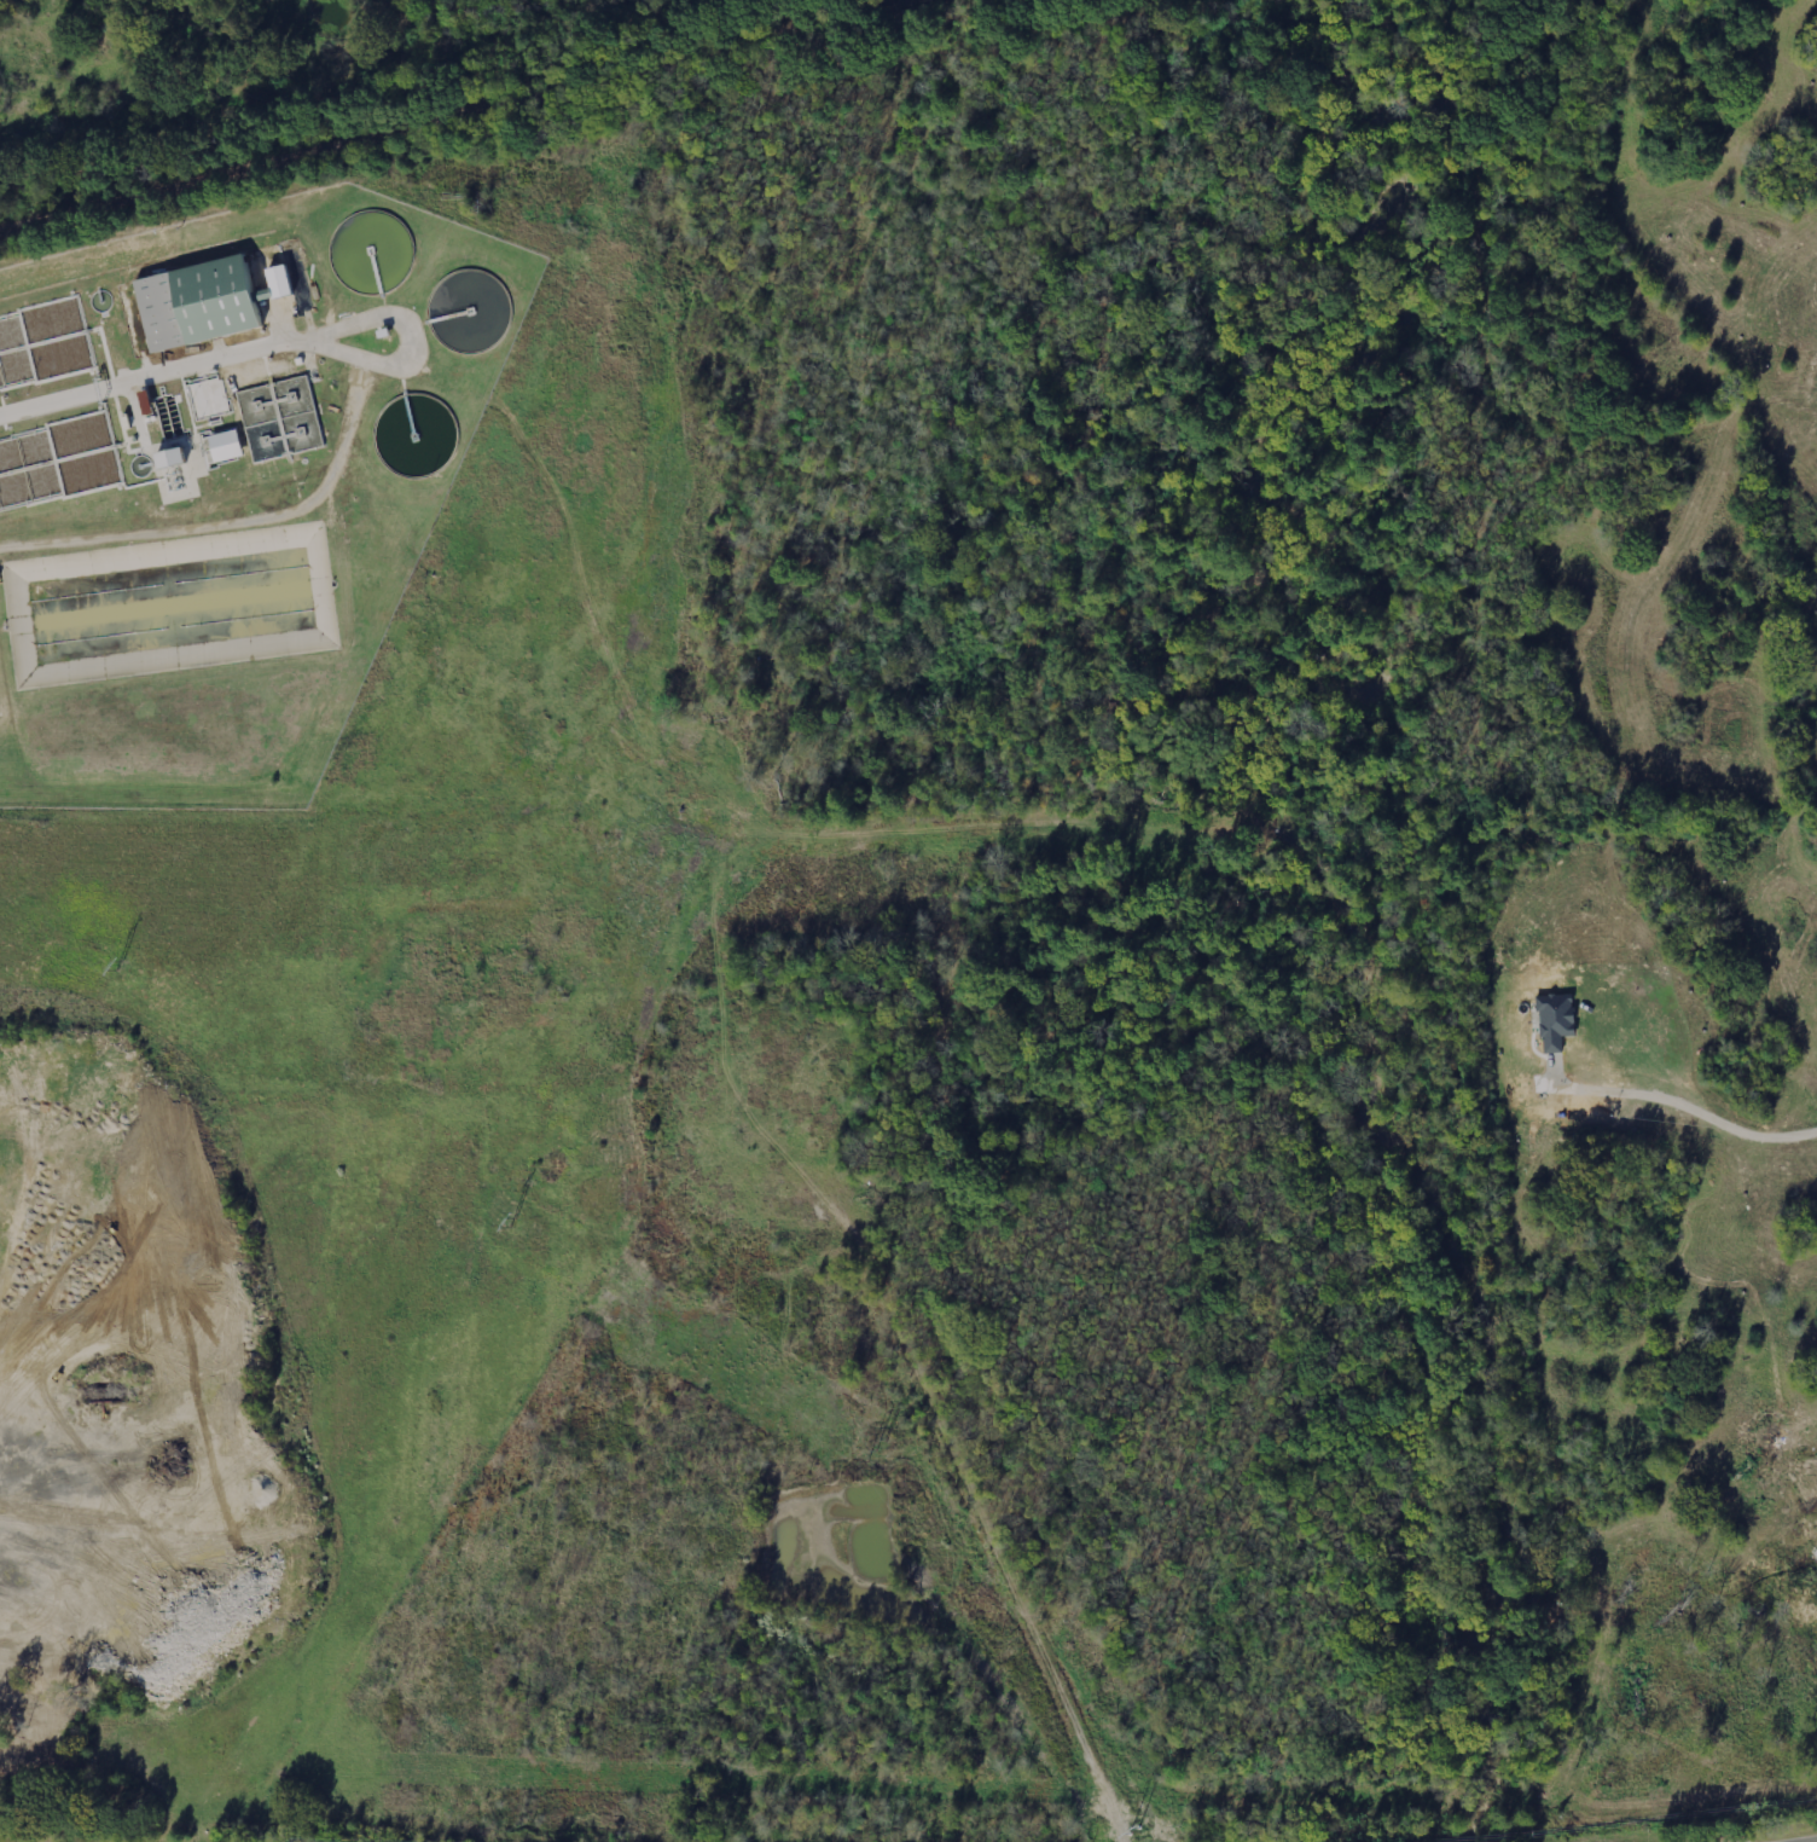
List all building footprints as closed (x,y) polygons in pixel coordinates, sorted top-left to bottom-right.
[(152,352),(264,327),(258,301),(274,298),(272,288),(255,292),(247,254),(136,278),(152,352)] [(268,268),(275,298),(294,294),(287,264),(268,268)] [(224,375),(190,380),(196,417),(230,413),(224,375)] [(204,436),(209,463),(245,456),(240,429),(204,436)] [(187,463),(184,447),(157,452),(160,468),(187,463)]
